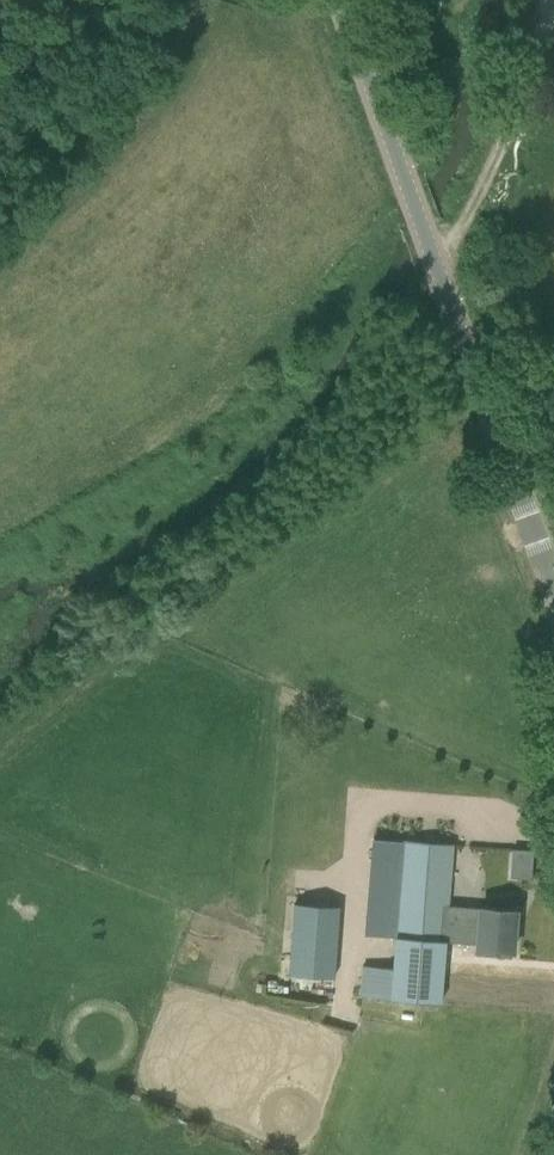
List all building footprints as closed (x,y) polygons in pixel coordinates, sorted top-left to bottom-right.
[(448,905),(453,843),(404,839),(398,933),(394,932),(391,966),(362,964),(360,994),(439,999),(445,940),(477,943),(476,948),(513,951),(516,910),(480,907),(480,908),(448,905)] [(510,876),(532,877),(533,848),(511,848),(510,876)] [(293,903),(288,974),(335,977),(339,906),(293,903)]
